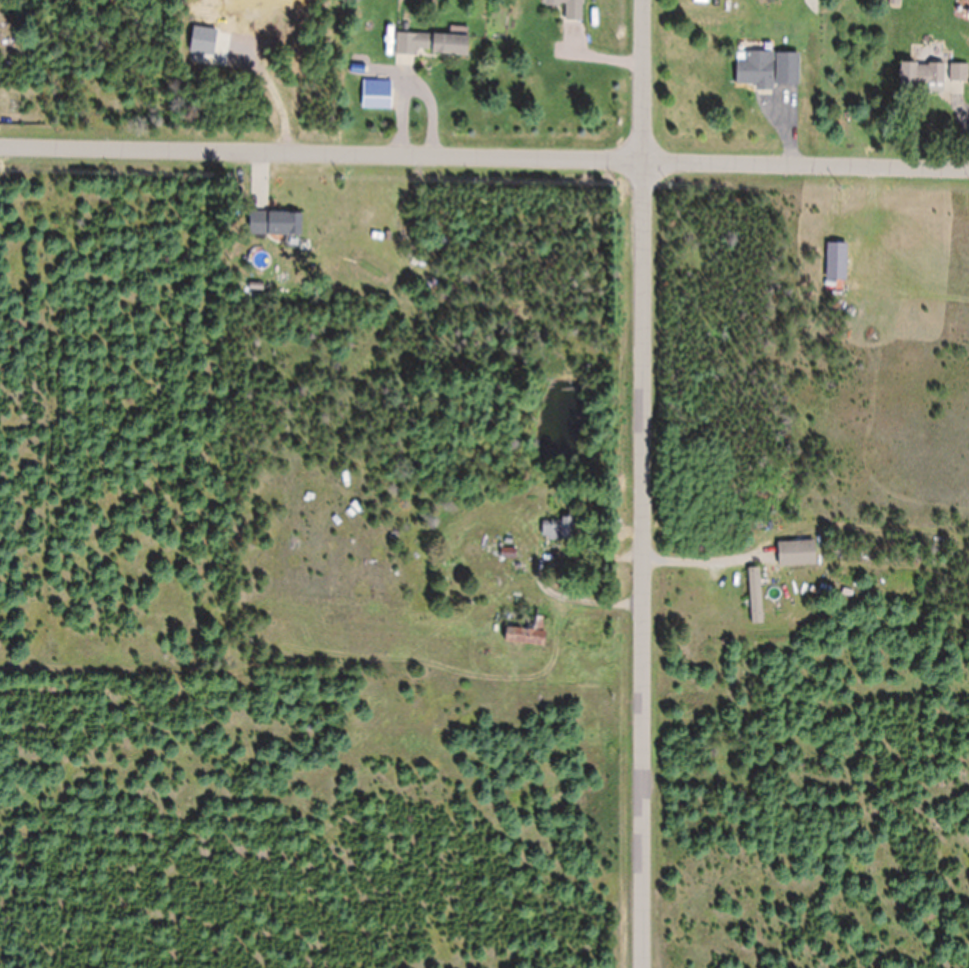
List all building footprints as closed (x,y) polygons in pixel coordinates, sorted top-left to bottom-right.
[(540,5),(564,6),(564,21),(581,22),(582,0),(540,0),(540,5)] [(467,36),(395,34),(394,54),(466,56),(467,36)] [(735,52),(735,85),(754,85),(754,90),(772,90),(771,52),(735,52)] [(797,54),(776,54),(777,88),(797,88),(797,54)] [(897,84),(944,84),(944,64),(897,64),(897,84)] [(949,82),(968,82),(968,65),(949,65),(949,82)] [(361,109),(389,109),(389,80),(361,80),(361,109)] [(247,236),(299,237),(300,214),(248,213),(247,236)] [(578,520),(541,519),(541,541),(577,541),(578,520)] [(814,542),(776,542),(776,566),(814,566),(814,542)] [(762,625),(759,569),(747,569),(750,625),(762,625)] [(544,646),(545,620),(520,619),(520,629),(504,628),(504,644),(544,646)]
